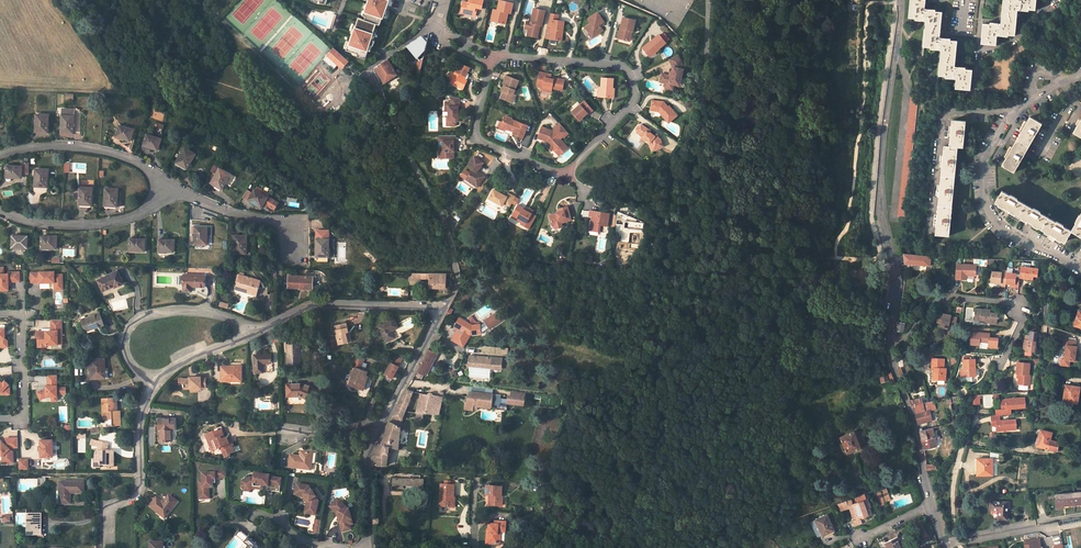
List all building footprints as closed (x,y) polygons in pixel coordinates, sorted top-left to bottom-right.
[(379,24),(382,25),(384,18),(385,18),(388,10),(390,0),(368,0),(369,0),(367,7),(364,15),(367,16),(366,20),(360,18),(358,25),(355,34),(350,51),(356,53),(362,54),(361,56),(361,57),(369,59),(372,51),(373,45),(376,46),(378,41),(377,41),(374,40),(377,31),(379,24)] [(467,0),(465,0),(462,11),(475,14),(477,6),(478,6),(483,7),(484,0),(470,0),(470,1),(467,0)] [(509,16),(509,13),(512,14),(515,3),(503,0),(501,0),(499,9),(495,8),(493,14),(497,16),(496,21),(503,23),(505,15),(509,16)] [(926,0),(912,0),(910,16),(917,17),(917,19),(920,19),(927,20),(925,45),(932,46),(932,48),(942,50),(940,74),(947,75),(946,77),(957,78),(956,87),(971,89),(973,70),(965,69),(966,66),(960,66),(955,65),(958,40),(951,39),(951,37),(946,37),(940,36),(943,11),(936,10),(936,9),(930,8),(925,8),(926,0)] [(982,43),(996,44),(997,35),(1008,36),(1009,34),(1016,35),(1019,10),(1028,11),(1029,9),(1036,10),(1037,0),(1004,0),(1002,23),(996,22),(991,21),(991,24),(984,23),(982,43)] [(526,28),(530,28),(529,31),(534,32),(533,35),(538,37),(540,27),(539,27),(540,24),(543,25),(546,10),(535,8),(532,22),(527,21),(526,28)] [(560,14),(551,13),(545,38),(551,38),(561,40),(562,30),(564,30),(565,21),(559,20),(560,14)] [(593,23),(587,27),(594,37),(604,31),(601,25),(605,22),(599,13),(590,19),(593,23)] [(636,21),(624,18),(619,38),(629,41),(631,31),(633,32),(636,21)] [(667,42),(660,34),(653,40),(653,41),(652,43),(651,42),(643,48),(649,55),(655,50),(656,52),(660,49),(660,48),(667,42)] [(407,46),(419,60),(420,61),(423,58),(428,39),(423,36),(419,39),(407,46)] [(348,61),(334,49),(328,56),(342,68),(348,61)] [(680,54),(671,58),(675,66),(674,67),(673,71),(672,75),(670,75),(664,73),(662,74),(661,79),(662,81),(667,82),(670,83),(668,88),(676,90),(677,84),(678,82),(683,84),(687,69),(688,69),(680,54)] [(423,58),(420,61),(419,60),(415,68),(418,70),(420,71),(423,58)] [(388,59),(375,68),(384,82),(396,75),(396,74),(388,59)] [(455,65),(450,77),(451,81),(458,85),(460,82),(465,85),(468,79),(464,77),(465,74),(466,75),(471,66),(462,61),(459,67),(455,65)] [(552,74),(540,72),(538,84),(544,85),(543,90),(552,91),(552,87),(563,89),(565,79),(554,77),(554,79),(551,78),(551,77),(552,74)] [(515,79),(507,75),(503,85),(504,86),(506,86),(504,91),(501,98),(511,101),(513,95),(516,96),(518,91),(512,88),(515,79)] [(614,78),(602,77),(601,87),(601,97),(612,98),(613,88),(614,78)] [(369,78),(359,83),(365,88),(372,83),(369,78)] [(451,94),(452,100),(446,100),(446,104),(449,104),(449,109),(449,114),(449,123),(456,124),(456,119),(458,119),(458,114),(458,109),(458,105),(460,105),(460,96),(451,94)] [(919,95),(911,94),(897,215),(905,216),(919,95)] [(660,101),(651,100),(650,108),(654,108),(654,111),(657,111),(668,123),(677,115),(666,102),(663,104),(660,101)] [(585,101),(572,112),(580,120),(583,117),(584,117),(593,110),(585,101)] [(75,109),(63,108),(61,131),(66,131),(66,132),(74,133),(75,109)] [(163,120),(164,111),(153,109),(152,118),(163,120)] [(49,115),(37,114),(36,130),(40,131),(40,132),(48,132),(49,115)] [(512,118),(507,116),(505,116),(503,121),(501,126),(506,128),(514,131),(514,132),(519,134),(518,135),(523,137),(528,125),(512,119),(512,118)] [(1028,149),(1043,124),(1030,117),(1027,123),(1005,160),(1002,165),(1014,172),(1028,149)] [(501,126),(503,121),(501,120),(498,127),(506,130),(506,128),(501,126)] [(965,121),(952,120),(951,129),(949,146),(944,146),(943,154),(939,186),(936,221),(934,234),(948,235),(957,147),(963,148),(965,121)] [(569,133),(560,122),(554,128),(555,129),(553,130),(542,126),(539,135),(544,136),(543,139),(547,140),(550,144),(554,148),(560,154),(569,146),(559,136),(561,134),(563,135),(564,136),(569,133)] [(161,132),(164,125),(158,123),(155,130),(161,132)] [(134,129),(119,125),(116,135),(121,137),(120,138),(131,141),(134,129)] [(648,130),(643,125),(639,126),(636,129),(637,132),(642,137),(641,138),(645,141),(648,141),(650,143),(651,144),(650,145),(653,151),(663,146),(660,139),(658,138),(657,134),(654,136),(650,133),(649,133),(647,132),(648,130)] [(456,145),(456,133),(439,133),(439,139),(443,139),(443,156),(454,156),(454,150),(453,145),(456,145)] [(161,138),(147,134),(144,145),(149,146),(149,147),(158,150),(161,138)] [(195,154),(185,147),(177,161),(181,163),(180,164),(187,168),(195,154)] [(468,165),(473,168),(468,176),(466,178),(472,182),(473,179),(479,183),(485,175),(478,170),(484,161),(475,155),(468,165)] [(29,173),(30,162),(22,162),(22,166),(7,165),(6,177),(7,177),(7,180),(8,181),(10,181),(12,180),(12,178),(22,178),(22,173),(29,173)] [(230,174),(220,168),(212,182),(216,184),(215,185),(222,189),(230,174)] [(48,169),(36,169),(35,185),(39,185),(39,186),(47,187),(48,169)] [(252,193),(247,190),(243,197),(248,200),(248,199),(252,201),(252,202),(261,208),(262,205),(266,207),(267,205),(274,209),(278,202),(268,196),(267,197),(267,196),(260,193),(262,189),(257,186),(255,190),(254,189),(252,193)] [(91,205),(93,187),(80,187),(79,203),(84,203),(84,204),(91,205)] [(118,189),(105,188),(105,204),(109,204),(109,206),(117,206),(118,189)] [(507,197),(494,190),(489,199),(502,206),(503,203),(509,207),(515,197),(508,193),(507,197)] [(1002,191),(995,202),(998,204),(997,205),(1014,215),(1015,214),(1021,218),(1021,219),(1037,229),(1038,227),(1044,231),(1044,232),(1060,242),(1061,241),(1064,242),(1071,231),(1063,226),(1063,225),(1057,221),(1056,222),(1040,213),(1041,212),(1033,208),(1033,209),(1017,200),(1017,199),(1010,195),(1009,195),(1002,191)] [(523,208),(518,205),(512,215),(525,222),(523,226),(528,229),(535,216),(531,214),(530,216),(525,213),(526,211),(523,209),(523,208)] [(550,218),(552,226),(561,223),(567,221),(571,221),(567,207),(558,210),(559,213),(556,214),(557,216),(550,218)] [(609,214),(596,212),(595,217),(594,217),(593,220),(591,219),(588,231),(598,232),(598,231),(599,225),(602,226),(606,227),(609,214)] [(1071,230),(1080,236),(1080,213),(1080,215),(1079,214),(1075,221),(1076,222),(1071,230)] [(643,223),(623,214),(623,221),(620,241),(627,242),(629,223),(642,229),(643,223)] [(525,222),(512,215),(511,217),(521,223),(520,224),(523,226),(525,222)] [(208,227),(195,226),(195,242),(199,242),(199,243),(207,244),(208,227)] [(329,257),(329,239),(329,230),(326,230),(322,232),(322,239),(316,239),(316,255),(321,255),(321,256),(329,257)] [(28,248),(28,236),(12,235),(12,246),(17,246),(17,248),(28,248)] [(57,249),(57,237),(42,236),(41,247),(46,247),(46,248),(57,249)] [(246,253),(247,236),(235,236),(234,251),(239,252),(239,253),(246,253)] [(145,239),(130,239),(130,249),(134,249),(134,251),(145,251),(145,239)] [(174,240),(159,239),(158,250),(163,250),(163,251),(174,252),(174,240)] [(926,272),(929,272),(930,257),(904,254),(905,264),(926,266),(926,272)] [(976,266),(957,265),(956,279),(966,280),(966,275),(975,276),(976,266)] [(1039,270),(1021,267),(1020,279),(1020,280),(1033,281),(1033,278),(1038,279),(1039,270)] [(124,283),(118,270),(97,280),(103,291),(114,286),(115,287),(124,283)] [(40,272),(31,273),(31,282),(40,282),(40,283),(51,282),(55,281),(55,287),(63,286),(63,274),(55,274),(55,271),(40,272)] [(20,272),(8,272),(8,274),(0,274),(0,287),(4,287),(4,290),(9,290),(9,282),(20,281),(20,272)] [(419,278),(430,278),(430,287),(446,287),(446,273),(419,272),(419,278)] [(1001,273),(992,273),(991,284),(1000,284),(1000,287),(1006,287),(1006,284),(1007,274),(1007,272),(1002,272),(1001,273)] [(243,275),(239,274),(236,286),(248,289),(247,292),(254,294),(256,287),(259,288),(260,282),(252,280),(252,278),(243,275)] [(1017,275),(1007,274),(1006,284),(1016,285),(1015,288),(1019,289),(1020,280),(1020,279),(1017,279),(1017,275)] [(204,286),(204,275),(184,275),(184,291),(191,291),(192,286),(204,286)] [(313,283),(313,276),(289,276),(288,287),(300,287),(302,287),(302,288),(308,288),(308,283),(313,283)] [(988,310),(974,309),(974,319),(978,320),(985,320),(984,322),(995,323),(996,314),(988,313),(988,310)] [(499,311),(483,320),(489,330),(504,321),(499,311)] [(104,324),(100,312),(82,319),(86,331),(104,324)] [(950,328),(954,329),(957,318),(951,317),(951,315),(944,314),(943,315),(939,314),(937,322),(941,323),(942,324),(945,325),(949,326),(950,328)] [(463,347),(470,334),(482,331),(480,322),(472,325),(459,317),(454,325),(458,327),(451,340),(463,347)] [(62,319),(51,319),(52,329),(52,331),(42,331),(36,331),(36,337),(38,337),(39,347),(47,346),(47,344),(58,344),(58,339),(62,339),(62,319)] [(398,328),(394,319),(379,326),(386,342),(395,338),(391,331),(398,328)] [(349,332),(346,323),(334,326),(336,331),(337,331),(338,335),(336,335),(338,340),(339,340),(340,344),(348,343),(346,333),(349,332)] [(6,329),(0,329),(0,341),(0,346),(8,346),(8,340),(7,339),(6,329)] [(1025,337),(1025,342),(1023,342),(1022,351),(1025,351),(1032,352),(1036,352),(1038,332),(1029,331),(1029,335),(1027,335),(1025,337)] [(969,344),(979,345),(979,342),(988,342),(988,347),(997,347),(997,338),(988,338),(989,334),(971,332),(969,344)] [(1076,342),(1064,340),(1063,346),(1066,346),(1064,360),(1077,362),(1078,356),(1075,355),(1076,347),(1075,347),(1076,342)] [(302,364),(301,344),(286,344),(287,365),(302,364)] [(423,375),(425,376),(436,354),(428,349),(417,371),(423,375)] [(272,363),(271,354),(254,355),(255,373),(264,372),(263,363),(272,363)] [(493,358),(470,356),(469,366),(492,368),(493,358)] [(402,357),(397,357),(393,357),(390,363),(390,362),(384,375),(391,379),(397,366),(402,357)] [(361,370),(365,358),(359,358),(354,359),(352,365),(357,367),(356,368),(355,368),(350,385),(364,390),(368,376),(364,375),(366,371),(361,370)] [(106,377),(105,359),(91,359),(92,378),(106,377)] [(934,369),(934,380),(945,381),(946,369),(944,369),(944,360),(932,359),(931,369),(934,369)] [(973,359),(962,359),(963,376),(974,375),(973,359)] [(1031,364),(1019,363),(1017,375),(1020,375),(1019,386),(1021,387),(1020,391),(1028,392),(1029,387),(1030,387),(1031,377),(1030,376),(1031,364)] [(242,380),(242,366),(236,366),(236,369),(233,369),(232,367),(222,367),(222,381),(242,380)] [(469,366),(468,376),(491,378),(492,368),(469,366)] [(880,374),(882,382),(893,379),(890,371),(880,374)] [(66,393),(66,387),(57,387),(57,375),(48,375),(48,385),(46,385),(46,390),(42,390),(37,392),(40,399),(47,396),(52,396),(52,397),(57,397),(57,393),(66,393)] [(206,388),(206,378),(202,378),(202,376),(190,377),(190,378),(179,379),(179,385),(184,384),(184,389),(192,388),(192,392),(197,392),(197,390),(201,390),(201,388),(206,388)] [(292,385),(292,378),(285,378),(286,385),(287,385),(288,396),(300,396),(308,398),(309,398),(311,397),(312,397),(313,396),(313,394),(314,393),(314,392),(313,390),(312,389),(311,388),(309,387),(307,386),(305,385),(302,385),(292,385)] [(2,392),(5,392),(5,394),(10,394),(10,385),(5,380),(3,383),(0,380),(0,390),(2,392)] [(1066,386),(1064,401),(1078,403),(1080,388),(1066,386)] [(467,387),(466,408),(491,410),(493,390),(467,387)] [(372,466),(387,465),(390,446),(399,449),(402,420),(413,391),(407,388),(383,434),(371,456),(372,466)] [(506,396),(493,395),(492,406),(506,408),(506,404),(524,406),(526,392),(511,390),(510,395),(506,395),(506,396)] [(420,393),(416,412),(439,414),(443,397),(434,395),(433,394),(432,393),(431,392),(430,392),(429,393),(428,394),(427,394),(420,393)] [(117,410),(117,397),(102,398),(103,419),(113,419),(114,425),(121,425),(120,412),(117,412),(117,410)] [(976,397),(971,406),(981,405),(980,397),(976,397)] [(914,405),(916,413),(924,411),(923,404),(928,403),(929,403),(928,398),(909,401),(911,406),(914,405)] [(1025,399),(1004,401),(1005,410),(1001,411),(995,411),(996,417),(1000,417),(1011,416),(1011,411),(1025,409),(1025,399)] [(932,427),(929,410),(924,411),(916,413),(918,424),(926,423),(927,428),(932,427)] [(1000,421),(1000,417),(996,417),(991,417),(992,422),(996,422),(996,426),(996,432),(1016,431),(1016,420),(1000,421)] [(175,429),(175,418),(158,419),(159,430),(161,430),(161,441),(172,441),(172,429),(175,429)] [(925,426),(919,427),(922,440),(924,449),(936,447),(932,429),(926,430),(925,426)] [(224,440),(220,430),(211,434),(212,436),(208,438),(210,442),(211,442),(211,443),(210,443),(214,451),(221,448),(223,451),(222,451),(225,458),(231,456),(230,454),(234,453),(232,448),(234,447),(231,441),(229,442),(227,439),(224,440)] [(1053,433),(1041,430),(1039,438),(1037,438),(1035,446),(1056,451),(1058,442),(1051,441),(1053,433)] [(855,432),(838,438),(844,453),(866,445),(861,433),(856,435),(855,432)] [(13,451),(10,448),(11,447),(18,447),(18,437),(6,437),(7,441),(4,443),(3,441),(0,439),(0,453),(3,456),(3,462),(13,462),(13,451)] [(40,446),(40,449),(40,450),(41,450),(41,456),(53,456),(53,439),(41,439),(41,445),(40,445),(40,446)] [(114,456),(115,451),(107,451),(105,451),(105,448),(105,444),(92,440),(91,444),(99,447),(98,450),(98,455),(96,455),(96,461),(93,461),(93,466),(99,466),(99,465),(107,465),(107,464),(112,464),(112,456),(114,456)] [(289,467),(311,470),(312,463),(309,463),(310,453),(302,452),(302,457),(300,457),(290,455),(289,467)] [(28,458),(19,459),(19,468),(28,468),(28,458)] [(791,459),(784,462),(786,467),(793,465),(791,459)] [(978,459),(977,476),(993,476),(993,460),(978,459)] [(226,479),(226,470),(215,470),(215,473),(202,474),(202,482),(202,488),(199,488),(199,496),(209,496),(209,488),(211,488),(212,486),(212,484),(212,483),(210,482),(212,480),(215,480),(215,479),(226,479)] [(273,480),(268,479),(269,476),(254,474),(253,478),(249,478),(244,482),(243,483),(242,486),(244,489),(248,489),(251,487),(254,487),(254,484),(257,484),(257,485),(262,486),(267,487),(268,485),(268,483),(272,484),(272,485),(272,491),(279,492),(280,479),(273,478),(273,480)] [(39,485),(53,485),(53,481),(52,477),(39,476),(39,485)] [(424,480),(393,479),(393,488),(424,489),(424,480)] [(243,483),(244,482),(243,480),(241,482),(240,487),(243,491),(248,492),(252,489),(262,490),(262,486),(257,485),(257,484),(254,484),(254,487),(251,487),(248,489),(244,489),(242,486),(243,483)] [(84,493),(84,482),(60,482),(60,504),(71,504),(71,493),(84,493)] [(317,501),(308,487),(296,484),(294,495),(302,496),(303,495),(308,502),(306,510),(315,512),(317,501)] [(502,485),(487,484),(486,494),(490,494),(492,494),(491,504),(502,505),(503,494),(502,494),(502,485)] [(453,497),(454,486),(440,485),(439,507),(452,507),(453,497)] [(875,492),(881,504),(891,499),(885,487),(875,492)] [(853,520),(855,525),(862,523),(861,518),(872,514),(870,507),(871,506),(868,499),(867,499),(865,493),(856,496),(858,502),(853,504),(852,504),(857,519),(853,520)] [(1057,495),(1058,510),(1065,510),(1065,507),(1080,506),(1080,494),(1057,495)] [(177,502),(169,495),(163,503),(157,498),(150,507),(162,517),(168,509),(170,511),(177,502)] [(306,510),(308,502),(303,495),(302,496),(306,502),(304,513),(314,515),(315,512),(306,510)] [(333,505),(338,500),(337,499),(329,507),(336,513),(338,523),(340,523),(337,512),(333,507),(333,505)] [(849,508),(853,520),(857,519),(852,504),(853,504),(851,499),(846,501),(849,508)] [(345,507),(338,500),(333,505),(333,507),(337,512),(340,523),(338,523),(341,532),(350,530),(349,525),(351,524),(347,509),(346,510),(345,507)] [(840,511),(849,508),(846,501),(838,504),(840,511)] [(1009,503),(992,501),(991,509),(1000,510),(999,519),(1007,520),(1009,503)] [(165,519),(170,511),(168,509),(162,517),(165,519)] [(41,534),(41,514),(28,514),(27,534),(41,534)] [(827,515),(811,522),(814,530),(819,527),(822,535),(834,529),(827,515)] [(506,533),(507,523),(495,522),(495,525),(490,525),(489,530),(489,533),(487,533),(486,544),(493,545),(493,543),(500,544),(501,533),(506,533)] [(817,537),(822,535),(819,527),(814,530),(817,537)] [(249,537),(244,543),(248,546),(247,547),(257,547),(259,546),(249,537)] [(885,543),(888,547),(904,547),(898,537),(885,543)] [(1024,540),(1024,547),(1041,547),(1040,539),(1024,540)]
